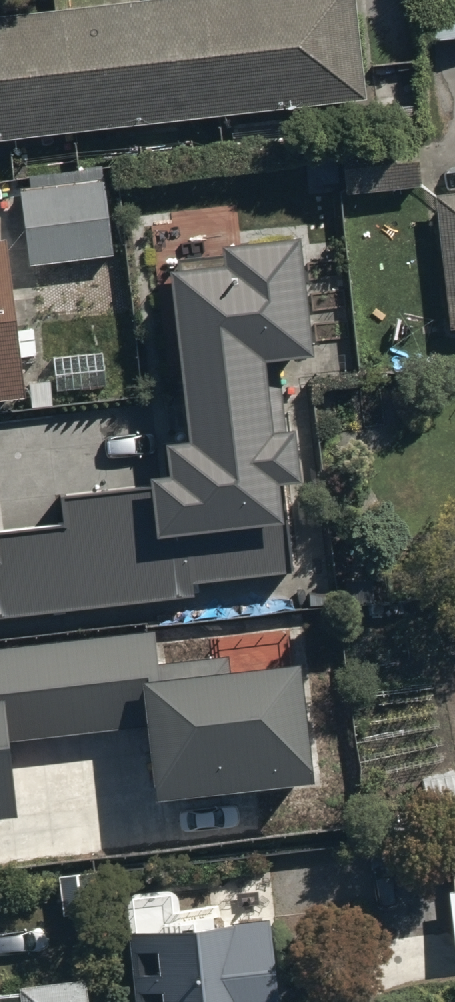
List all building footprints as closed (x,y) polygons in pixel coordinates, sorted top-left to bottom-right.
[(0,22),(0,148),(354,109),(342,0),(202,0),(0,22)] [(428,43),(454,40),(454,0),(423,0),(428,43)] [(409,144),(335,153),(341,201),(415,192),(409,144)] [(101,175),(19,185),(30,274),(111,264),(101,175)] [(445,212),(454,318),(454,211),(445,212)] [(192,587),(191,576),(287,565),(263,352),(304,347),(292,246),(226,253),(227,266),(173,272),(196,474),(65,489),(68,519),(0,526),(0,609),(192,587)] [(0,247),(0,412),(23,410),(4,246),(0,247)] [(104,354),(52,360),(55,398),(106,394),(104,354)] [(22,822),(13,751),(143,735),(153,818),(328,796),(311,655),(244,663),(242,650),(163,660),(159,634),(0,653),(0,825),(22,822)] [(120,886),(132,1001),(276,1001),(266,912),(176,921),(172,880),(120,886)] [(0,996),(0,1001),(84,1001),(82,985),(0,996)]
